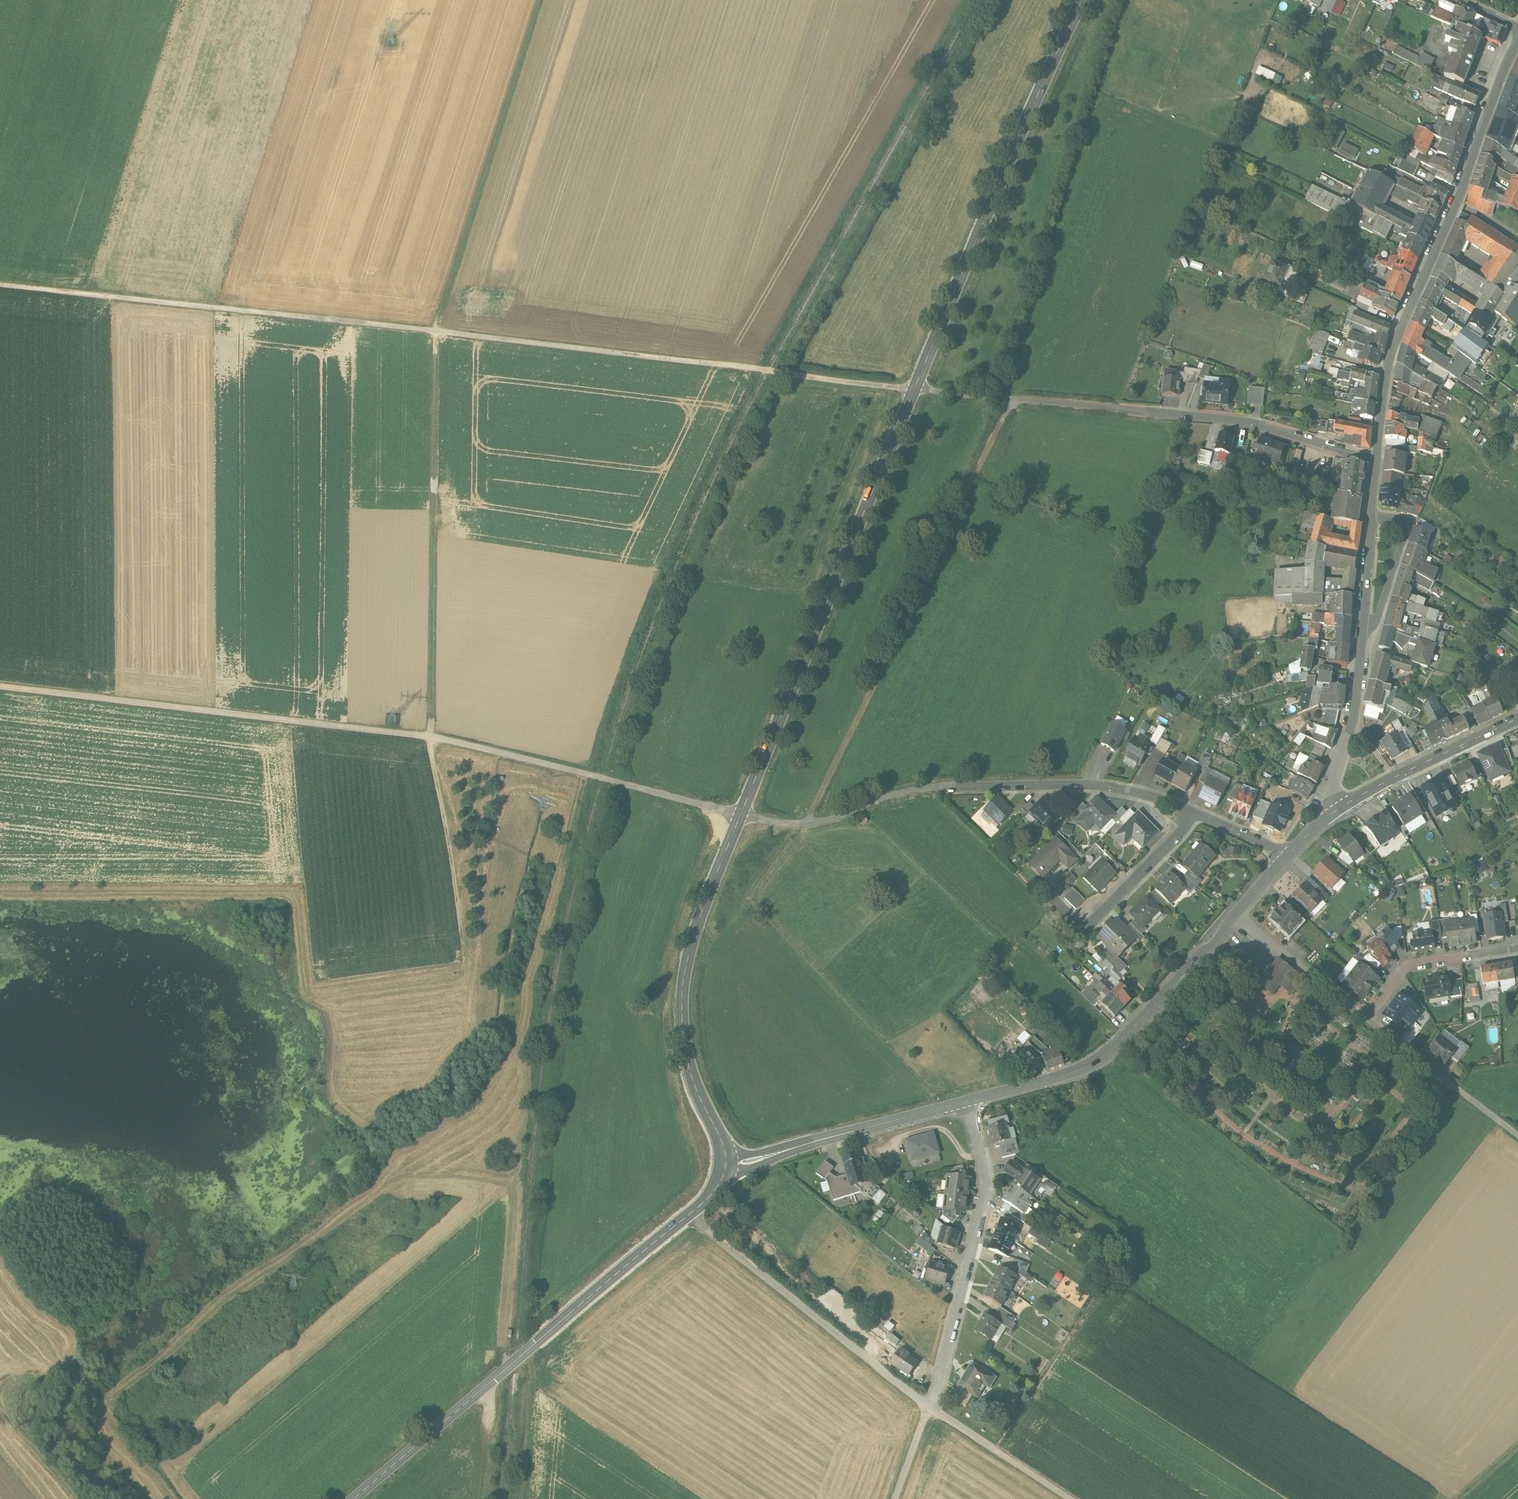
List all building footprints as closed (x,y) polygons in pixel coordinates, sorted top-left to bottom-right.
[(1326,9),(1332,12),(1332,13),(1338,0),(1339,0),(1330,0),(1326,9)] [(1332,13),(1332,14),(1339,17),(1346,4),(1338,0),(1332,13)] [(1458,18),(1436,8),(1431,17),(1443,22),(1452,26),(1455,27),(1456,25),(1455,24),(1458,18)] [(1475,14),(1463,8),(1458,18),(1455,24),(1456,25),(1468,31),(1469,27),(1471,22),(1475,14)] [(1326,10),(1321,21),(1326,23),(1332,12),(1326,10)] [(1497,25),(1475,14),(1471,22),(1483,28),(1494,33),(1497,25)] [(1468,31),(1456,25),(1455,27),(1452,26),(1446,40),(1452,43),(1449,51),(1454,53),(1455,50),(1474,57),(1482,37),(1480,36),(1468,31)] [(1495,35),(1493,34),(1490,40),(1500,45),(1507,30),(1498,26),(1495,35)] [(1433,43),(1426,40),(1423,48),(1436,53),(1439,45),(1433,43)] [(1420,58),(1397,47),(1393,55),(1405,60),(1411,63),(1416,65),(1420,58)] [(1474,57),(1455,50),(1454,53),(1450,64),(1469,71),(1474,57)] [(1434,59),(1422,54),(1420,58),(1416,65),(1426,70),(1429,72),(1434,59)] [(1464,84),(1469,71),(1450,64),(1445,77),(1464,84)] [(1256,73),(1274,81),(1277,73),(1260,66),(1256,73)] [(1505,91),(1517,96),(1517,81),(1510,77),(1505,91)] [(1437,86),(1436,89),(1443,92),(1448,81),(1441,78),(1437,86)] [(1468,90),(1448,81),(1443,92),(1464,101),(1468,90)] [(1480,95),(1468,90),(1464,101),(1475,106),(1480,95)] [(1513,115),(1516,107),(1517,103),(1517,96),(1505,91),(1499,108),(1513,115)] [(1449,98),(1442,94),(1439,100),(1444,103),(1446,105),(1446,104),(1449,98)] [(1441,119),(1448,123),(1453,125),(1453,123),(1454,123),(1459,109),(1446,104),(1446,105),(1441,119)] [(1499,108),(1486,139),(1496,145),(1503,150),(1506,152),(1506,151),(1504,150),(1510,136),(1512,137),(1517,124),(1517,118),(1513,115),(1499,108)] [(1474,116),(1459,109),(1454,123),(1470,129),(1474,116)] [(1454,123),(1453,123),(1453,125),(1448,123),(1446,130),(1442,129),(1439,139),(1443,141),(1463,150),(1470,129),(1454,123)] [(1434,130),(1425,126),(1423,130),(1432,135),(1434,130)] [(1423,130),(1419,128),(1414,139),(1428,147),(1433,136),(1432,135),(1423,130)] [(1333,137),(1340,140),(1343,133),(1337,130),(1333,137)] [(1333,137),(1328,146),(1335,150),(1340,140),(1333,137)] [(1428,147),(1414,139),(1410,148),(1424,156),(1428,147)] [(1496,145),(1486,139),(1483,149),(1481,155),(1493,161),(1495,154),(1500,157),(1503,150),(1496,145)] [(1463,150),(1443,141),(1438,153),(1448,158),(1459,163),(1463,150)] [(1358,151),(1344,144),(1340,154),(1353,161),(1358,151)] [(1506,152),(1503,150),(1500,157),(1514,166),(1517,160),(1514,158),(1506,152)] [(1481,155),(1476,171),(1493,177),(1494,174),(1496,168),(1491,165),(1493,161),(1481,155)] [(1445,164),(1433,158),(1432,159),(1431,162),(1429,166),(1437,170),(1446,174),(1454,178),(1457,169),(1445,164)] [(1459,163),(1448,158),(1445,164),(1457,169),(1459,163)] [(1418,167),(1402,160),(1398,169),(1414,177),(1418,167)] [(1507,174),(1496,168),(1494,174),(1507,181),(1509,175),(1507,174)] [(1510,168),(1507,174),(1509,175),(1514,177),(1517,178),(1517,175),(1517,172),(1510,168)] [(1446,174),(1439,171),(1436,177),(1444,181),(1446,174)] [(1484,191),(1481,200),(1484,201),(1488,192),(1492,180),(1493,177),(1476,171),(1471,186),(1484,191)] [(1372,173),(1365,185),(1363,184),(1352,204),(1355,206),(1354,206),(1371,214),(1376,205),(1381,207),(1388,193),(1393,184),(1387,181),(1379,176),(1372,173)] [(1454,178),(1446,174),(1444,181),(1452,185),(1454,178)] [(1393,184),(1405,190),(1408,183),(1401,179),(1401,180),(1394,178),(1393,178),(1389,176),(1387,181),(1393,184)] [(1503,206),(1517,212),(1517,178),(1514,177),(1512,184),(1506,199),(1503,206)] [(1421,190),(1408,183),(1405,190),(1409,192),(1422,199),(1427,189),(1424,188),(1421,190)] [(1405,190),(1393,184),(1388,193),(1404,202),(1406,199),(1405,198),(1409,192),(1405,190)] [(1427,189),(1422,199),(1423,200),(1429,202),(1432,197),(1438,199),(1442,190),(1430,184),(1427,189)] [(1484,191),(1471,186),(1468,195),(1464,205),(1492,214),(1496,205),(1494,204),(1484,201),(1481,200),(1484,191)] [(1438,199),(1432,197),(1429,202),(1442,208),(1449,193),(1442,190),(1438,199)] [(1422,199),(1409,192),(1405,198),(1406,199),(1420,206),(1423,200),(1422,199)] [(1497,195),(1488,192),(1484,201),(1494,204),(1497,195)] [(1506,199),(1497,195),(1494,204),(1496,205),(1496,204),(1503,206),(1506,199)] [(1381,219),(1339,199),(1332,213),(1373,233),(1381,219)] [(1429,202),(1423,200),(1420,206),(1416,214),(1418,215),(1414,225),(1410,233),(1409,234),(1426,243),(1442,208),(1429,202)] [(1414,225),(1381,207),(1376,216),(1382,219),(1410,233),(1414,225)] [(1472,218),(1461,212),(1457,221),(1469,226),(1472,218)] [(1472,218),(1469,226),(1471,227),(1470,229),(1476,233),(1470,242),(1498,261),(1505,251),(1517,259),(1517,247),(1472,218)] [(1393,226),(1381,219),(1373,233),(1386,240),(1391,230),(1393,226)] [(1469,226),(1457,221),(1442,256),(1455,264),(1455,263),(1465,239),(1470,242),(1476,233),(1470,229),(1471,227),(1469,226)] [(1409,234),(1402,231),(1401,234),(1406,236),(1408,237),(1402,250),(1403,250),(1418,259),(1426,243),(1409,234)] [(1418,259),(1403,250),(1402,253),(1400,257),(1395,255),(1391,257),(1386,267),(1394,270),(1411,277),(1418,259)] [(1485,282),(1490,285),(1490,286),(1500,292),(1507,281),(1517,265),(1517,264),(1517,259),(1505,251),(1498,261),(1488,277),(1485,282)] [(1455,264),(1442,256),(1432,278),(1444,286),(1448,279),(1452,281),(1455,275),(1460,278),(1465,270),(1455,263),(1455,264)] [(1369,257),(1365,264),(1374,269),(1377,262),(1369,257)] [(1273,262),(1265,280),(1281,288),(1289,270),(1273,262)] [(1517,265),(1507,281),(1517,289),(1517,265)] [(1296,273),(1289,270),(1281,288),(1265,280),(1261,287),(1285,297),(1296,273)] [(1379,287),(1368,282),(1365,286),(1379,293),(1400,302),(1411,277),(1394,270),(1386,291),(1378,287),(1379,287)] [(1478,277),(1465,270),(1460,278),(1486,293),(1490,286),(1490,285),(1485,282),(1478,277)] [(1348,281),(1330,272),(1326,281),(1344,290),(1347,291),(1352,280),(1349,278),(1348,281)] [(1488,277),(1481,272),(1478,277),(1485,282),(1488,277)] [(1444,286),(1432,278),(1424,296),(1437,303),(1441,295),(1445,286),(1444,286)] [(1352,280),(1347,291),(1360,297),(1365,286),(1352,280)] [(1475,311),(1490,320),(1494,313),(1516,327),(1517,323),(1517,289),(1507,281),(1500,292),(1490,286),(1486,293),(1478,306),(1475,311)] [(1365,286),(1360,297),(1369,301),(1374,304),(1379,293),(1365,286)] [(1478,306),(1445,286),(1441,295),(1473,314),(1475,311),(1478,306)] [(1360,297),(1347,291),(1344,290),(1342,293),(1359,300),(1360,297)] [(1302,293),(1298,302),(1307,305),(1312,296),(1302,293)] [(1379,293),(1374,304),(1373,306),(1381,310),(1394,315),(1394,316),(1400,302),(1379,293)] [(1437,303),(1424,296),(1421,301),(1433,308),(1432,309),(1434,310),(1437,303)] [(1369,301),(1360,297),(1359,300),(1358,302),(1368,306),(1369,301)] [(1374,304),(1369,301),(1368,306),(1365,311),(1377,316),(1381,310),(1373,306),(1374,304)] [(1433,308),(1421,301),(1411,324),(1425,331),(1430,318),(1433,318),(1444,325),(1447,319),(1434,310),(1432,309),(1433,308)] [(1368,306),(1358,302),(1356,307),(1358,308),(1365,311),(1368,306)] [(1391,327),(1375,320),(1377,316),(1365,311),(1358,308),(1352,323),(1354,324),(1365,328),(1378,333),(1387,337),(1391,327)] [(1473,314),(1464,329),(1478,339),(1490,320),(1475,311),(1473,314)] [(1365,328),(1354,324),(1351,331),(1362,334),(1365,328)] [(1425,331),(1411,324),(1402,345),(1414,352),(1415,353),(1415,352),(1421,340),(1425,331)] [(1490,347),(1478,339),(1464,329),(1451,347),(1471,361),(1477,365),(1490,347)] [(1387,337),(1378,333),(1376,342),(1374,351),(1381,353),(1383,354),(1387,337)] [(1359,338),(1350,335),(1348,342),(1355,344),(1357,345),(1359,338)] [(1314,336),(1309,353),(1320,356),(1325,340),(1314,336)] [(1376,342),(1360,336),(1359,338),(1357,345),(1363,347),(1374,351),(1376,342)] [(1448,361),(1435,350),(1435,349),(1432,347),(1433,345),(1426,341),(1425,343),(1421,340),(1415,352),(1445,371),(1450,364),(1448,362),(1448,361)] [(1357,345),(1355,344),(1353,350),(1361,353),(1363,347),(1357,345)] [(1414,352),(1402,345),(1397,363),(1413,373),(1423,379),(1430,383),(1434,377),(1418,368),(1412,364),(1414,352)] [(1374,351),(1363,347),(1361,353),(1359,360),(1371,364),(1371,363),(1377,365),(1381,353),(1374,351)] [(1450,364),(1445,371),(1458,380),(1461,375),(1467,366),(1471,361),(1451,347),(1447,352),(1455,357),(1450,364)] [(1479,367),(1471,361),(1467,366),(1475,372),(1479,367)] [(1413,373),(1397,363),(1394,381),(1407,385),(1410,387),(1413,373)] [(1211,367),(1204,365),(1202,371),(1199,378),(1206,380),(1211,367)] [(1181,379),(1180,386),(1196,388),(1199,378),(1202,371),(1182,369),(1181,379)] [(1364,370),(1360,369),(1360,371),(1353,369),(1351,375),(1351,379),(1364,382),(1367,373),(1363,372),(1364,370)] [(1351,375),(1339,371),(1337,380),(1349,383),(1351,380),(1364,383),(1364,382),(1351,379),(1351,375)] [(1367,373),(1364,382),(1366,383),(1365,392),(1354,390),(1353,399),(1359,401),(1364,401),(1364,402),(1375,404),(1378,382),(1379,376),(1367,373)] [(1484,393),(1461,375),(1458,380),(1480,398),(1484,393)] [(1181,379),(1165,377),(1163,394),(1179,396),(1180,386),(1181,379)] [(1441,381),(1434,377),(1430,383),(1438,387),(1441,381)] [(1430,383),(1423,379),(1417,390),(1433,397),(1438,388),(1438,387),(1430,383)] [(1394,381),(1392,391),(1396,393),(1401,394),(1403,395),(1407,395),(1414,398),(1417,390),(1407,385),(1394,381)] [(1219,386),(1205,384),(1202,403),(1228,405),(1230,384),(1220,383),(1219,386)] [(1265,389),(1255,388),(1253,405),(1263,407),(1265,389)] [(1433,397),(1417,390),(1414,398),(1429,405),(1433,397)] [(1396,393),(1392,391),(1388,413),(1396,414),(1401,394),(1396,393)] [(1344,394),(1336,392),(1334,401),(1345,403),(1346,398),(1347,395),(1344,394)] [(1355,404),(1347,403),(1346,411),(1348,411),(1351,411),(1351,408),(1358,409),(1359,401),(1355,400),(1355,404)] [(1375,404),(1364,402),(1364,401),(1359,401),(1358,409),(1362,409),(1361,416),(1373,418),(1375,404)] [(1396,414),(1388,413),(1387,423),(1404,428),(1407,418),(1406,417),(1404,417),(1396,415),(1396,414)] [(1436,422),(1424,417),(1420,429),(1432,433),(1436,422)] [(1420,421),(1407,418),(1404,428),(1417,430),(1420,421)] [(1336,422),(1329,421),(1327,432),(1334,433),(1336,422)] [(1348,425),(1336,422),(1334,433),(1345,435),(1348,425)] [(1404,428),(1387,423),(1385,438),(1405,440),(1406,431),(1404,431),(1404,428)] [(1372,429),(1348,425),(1345,435),(1344,443),(1359,447),(1370,449),(1372,429)] [(1235,438),(1221,434),(1216,451),(1230,455),(1233,446),(1235,438)] [(1427,438),(1419,437),(1419,450),(1425,451),(1426,445),(1427,438)] [(1285,447),(1261,440),(1259,447),(1256,446),(1254,455),(1253,454),(1252,456),(1254,457),(1254,456),(1280,464),(1281,464),(1278,463),(1280,454),(1283,455),(1285,447)] [(1411,446),(1399,446),(1399,453),(1407,454),(1407,455),(1410,455),(1411,446)] [(1302,452),(1297,451),(1294,462),(1299,464),(1302,452)] [(1399,453),(1386,452),(1385,463),(1384,472),(1401,474),(1404,474),(1407,455),(1407,454),(1399,453)] [(1215,455),(1209,453),(1206,462),(1212,464),(1215,455)] [(1342,476),(1364,481),(1366,464),(1351,460),(1351,462),(1344,461),(1342,476)] [(1384,472),(1383,472),(1381,489),(1399,491),(1401,474),(1384,472)] [(1340,492),(1361,499),(1364,481),(1342,476),(1340,492)] [(1434,477),(1421,476),(1420,490),(1429,492),(1434,477)] [(1399,491),(1381,489),(1379,505),(1381,508),(1396,510),(1406,513),(1407,502),(1398,500),(1399,491)] [(1420,490),(1410,489),(1408,499),(1426,500),(1429,492),(1420,490)] [(1340,492),(1336,491),(1335,505),(1338,505),(1337,513),(1336,513),(1335,520),(1357,524),(1358,516),(1356,516),(1357,511),(1359,511),(1361,499),(1340,492)] [(1426,500),(1408,499),(1407,502),(1406,513),(1418,517),(1426,500)] [(1320,516),(1296,510),(1293,519),(1304,522),(1302,528),(1315,531),(1320,516)] [(1331,520),(1320,516),(1311,544),(1326,549),(1327,548),(1330,536),(1328,528),(1329,525),(1331,520)] [(1335,520),(1331,520),(1329,525),(1335,526),(1337,525),(1337,524),(1346,526),(1352,532),(1352,540),(1359,541),(1361,524),(1357,524),(1335,520)] [(1432,533),(1415,528),(1409,544),(1419,549),(1426,552),(1432,533)] [(1337,537),(1330,536),(1327,548),(1335,550),(1336,548),(1337,537)] [(1352,540),(1337,537),(1336,548),(1357,552),(1359,541),(1352,540)] [(1326,549),(1311,544),(1307,562),(1307,571),(1307,572),(1323,572),(1324,564),(1332,566),(1336,550),(1335,550),(1327,548),(1326,549)] [(1419,549),(1409,544),(1404,560),(1417,565),(1415,573),(1416,574),(1434,583),(1438,571),(1423,566),(1421,565),(1426,554),(1428,555),(1428,554),(1419,549)] [(1357,554),(1336,550),(1332,566),(1346,568),(1355,570),(1357,554)] [(1417,565),(1404,560),(1402,566),(1415,573),(1417,565)] [(1415,573),(1402,566),(1396,583),(1411,589),(1414,582),(1415,579),(1414,579),(1416,574),(1415,573)] [(1329,586),(1323,586),(1323,595),(1328,595),(1352,595),(1355,570),(1346,568),(1345,586),(1329,588),(1329,586)] [(1307,571),(1276,573),(1276,597),(1292,596),(1306,595),(1307,572),(1307,571)] [(1323,572),(1307,572),(1306,595),(1323,596),(1323,595),(1323,586),(1323,572)] [(1434,583),(1416,574),(1414,579),(1415,579),(1414,582),(1431,592),(1434,583)] [(1411,589),(1396,583),(1392,598),(1415,606),(1418,599),(1411,595),(1413,589),(1411,589)] [(1323,596),(1306,595),(1292,596),(1293,606),(1318,607),(1322,605),(1323,603),(1322,603),(1323,596)] [(1352,595),(1328,595),(1323,595),(1323,596),(1322,603),(1323,603),(1331,604),(1331,608),(1330,616),(1336,616),(1352,618),(1352,595)] [(1415,606),(1392,598),(1388,613),(1404,617),(1404,616),(1410,618),(1411,617),(1412,614),(1422,617),(1422,615),(1424,608),(1415,606)] [(1425,602),(1418,599),(1415,606),(1422,608),(1425,602)] [(1443,615),(1424,608),(1422,615),(1427,617),(1426,621),(1441,625),(1442,625),(1443,623),(1441,622),(1443,615)] [(1326,614),(1315,613),(1314,623),(1321,623),(1325,624),(1326,615),(1326,614)] [(1404,617),(1388,613),(1384,627),(1394,630),(1394,629),(1404,632),(1406,626),(1402,624),(1404,617)] [(1330,616),(1326,615),(1325,624),(1325,625),(1335,626),(1335,624),(1336,616),(1330,616)] [(1352,618),(1336,616),(1335,624),(1338,624),(1336,644),(1349,645),(1352,618)] [(1441,625),(1426,621),(1424,628),(1439,631),(1441,625)] [(1314,623),(1312,623),(1311,636),(1310,638),(1319,639),(1320,626),(1321,623),(1314,623)] [(1413,628),(1406,626),(1404,632),(1411,635),(1413,628)] [(1418,630),(1413,628),(1411,635),(1410,637),(1411,638),(1418,640),(1421,631),(1418,630)] [(1396,632),(1384,629),(1379,647),(1390,650),(1391,645),(1392,642),(1396,632)] [(1410,637),(1396,632),(1392,642),(1396,644),(1402,650),(1409,644),(1411,638),(1410,637)] [(1319,639),(1310,638),(1309,646),(1309,648),(1315,649),(1318,649),(1319,639)] [(1418,640),(1411,638),(1409,644),(1418,646),(1412,663),(1413,664),(1427,668),(1435,646),(1418,640)] [(1349,645),(1336,644),(1331,643),(1330,663),(1348,665),(1349,645)] [(1302,662),(1290,668),(1292,675),(1301,674),(1302,670),(1309,671),(1310,671),(1315,649),(1309,648),(1305,648),(1302,662)] [(1395,659),(1378,654),(1371,681),(1384,685),(1389,667),(1392,668),(1395,659)] [(1412,663),(1395,659),(1392,668),(1411,672),(1413,664),(1412,663)] [(1333,669),(1320,667),(1319,682),(1325,682),(1324,689),(1331,690),(1332,686),(1333,669)] [(1309,671),(1302,670),(1301,674),(1300,681),(1308,680),(1308,676),(1309,676),(1309,671)] [(1511,675),(1507,680),(1516,686),(1517,683),(1517,680),(1511,675)] [(1308,680),(1306,690),(1314,688),(1316,676),(1309,676),(1308,676),(1308,680)] [(1384,685),(1371,681),(1364,704),(1379,708),(1383,692),(1390,693),(1392,687),(1384,686),(1384,685)] [(1461,681),(1456,685),(1463,697),(1469,694),(1461,681)] [(1346,687),(1332,686),(1331,690),(1329,697),(1321,696),(1319,705),(1324,705),(1324,709),(1327,709),(1327,708),(1340,709),(1340,706),(1343,707),(1344,699),(1346,687)] [(1394,688),(1392,687),(1390,693),(1389,698),(1387,697),(1385,704),(1397,711),(1402,702),(1399,701),(1395,699),(1398,689),(1394,688)] [(1324,689),(1321,696),(1329,697),(1331,690),(1324,689)] [(1492,689),(1489,690),(1489,689),(1484,692),(1488,701),(1483,704),(1490,719),(1503,713),(1492,689)] [(1463,697),(1468,705),(1475,717),(1479,724),(1484,722),(1473,704),(1481,700),(1476,691),(1469,694),(1463,697)] [(1317,695),(1313,694),(1310,709),(1318,706),(1319,705),(1321,696),(1317,695)] [(1440,710),(1433,696),(1428,703),(1431,709),(1434,714),(1440,710)] [(1483,704),(1481,700),(1473,704),(1484,722),(1490,719),(1483,704)] [(1464,718),(1466,722),(1475,717),(1468,705),(1460,709),(1464,718)] [(1340,709),(1327,708),(1327,709),(1322,726),(1326,728),(1335,730),(1340,709)] [(1380,711),(1370,708),(1367,717),(1378,720),(1380,713),(1381,711),(1380,711)] [(1434,714),(1431,709),(1426,711),(1431,720),(1436,718),(1434,714)] [(1440,710),(1434,714),(1436,718),(1438,724),(1439,724),(1446,721),(1440,710)] [(1446,721),(1439,724),(1446,740),(1470,729),(1466,722),(1464,718),(1450,724),(1448,720),(1446,721)] [(1398,719),(1392,723),(1398,733),(1398,734),(1404,730),(1398,719)] [(1126,729),(1113,721),(1102,741),(1115,749),(1126,729)] [(1312,725),(1309,723),(1305,728),(1311,732),(1314,726),(1312,725)] [(1435,726),(1425,730),(1433,746),(1446,740),(1439,724),(1438,724),(1435,726)] [(1322,726),(1319,725),(1315,741),(1317,741),(1326,746),(1331,748),(1337,731),(1335,730),(1326,728),(1322,726)] [(1413,725),(1407,730),(1412,736),(1418,731),(1413,725)] [(1160,726),(1153,738),(1155,739),(1153,742),(1152,741),(1151,742),(1158,745),(1162,738),(1166,730),(1160,726)] [(1517,740),(1517,728),(1504,734),(1509,744),(1517,740)] [(1295,741),(1301,745),(1307,735),(1301,731),(1295,741)] [(1398,733),(1383,742),(1393,759),(1408,750),(1398,734),(1398,733)] [(1141,740),(1136,738),(1125,758),(1140,766),(1151,746),(1146,743),(1148,740),(1143,737),(1141,740)] [(1172,744),(1162,738),(1158,745),(1156,749),(1166,754),(1172,744)] [(1426,738),(1421,741),(1425,750),(1431,747),(1426,738)] [(1326,746),(1317,741),(1312,752),(1321,757),(1326,746)] [(1498,746),(1479,754),(1490,780),(1509,771),(1500,751),(1498,746)] [(1508,748),(1500,751),(1508,768),(1514,765),(1508,748)] [(1206,752),(1197,768),(1204,772),(1206,768),(1212,756),(1206,752)] [(1311,755),(1307,763),(1313,766),(1315,762),(1318,758),(1311,755)] [(1327,762),(1318,758),(1315,762),(1325,767),(1327,762)] [(1181,770),(1164,760),(1156,775),(1173,785),(1173,784),(1181,770)] [(1475,761),(1470,764),(1476,777),(1481,774),(1475,761)] [(1307,763),(1305,768),(1302,766),(1300,771),(1298,773),(1316,783),(1325,767),(1315,762),(1313,766),(1307,763)] [(1470,763),(1453,770),(1460,786),(1477,778),(1476,777),(1470,764),(1470,763)] [(1181,770),(1173,784),(1186,792),(1197,771),(1184,764),(1181,770)] [(1204,772),(1199,781),(1206,785),(1210,776),(1213,771),(1206,768),(1204,772)] [(1285,782),(1272,775),(1271,778),(1269,782),(1277,786),(1282,788),(1285,782)] [(1210,776),(1206,785),(1199,797),(1217,807),(1228,786),(1210,776)] [(1299,777),(1290,791),(1296,793),(1306,800),(1314,786),(1299,777)] [(1441,779),(1422,790),(1437,819),(1457,808),(1441,779)] [(1236,784),(1228,799),(1235,802),(1240,791),(1241,791),(1243,787),(1236,784)] [(1241,791),(1240,791),(1235,802),(1231,812),(1246,819),(1255,797),(1241,791)] [(1410,796),(1392,807),(1404,826),(1405,827),(1422,816),(1410,796)] [(1115,816),(1106,808),(1107,806),(1097,797),(1087,807),(1083,812),(1085,814),(1077,822),(1085,830),(1094,821),(1096,824),(1097,822),(1103,828),(1112,819),(1115,817),(1115,816)] [(1013,812),(998,798),(985,811),(1000,825),(1013,812)] [(1035,808),(1029,813),(1030,813),(1047,831),(1062,816),(1044,798),(1035,808)] [(1272,805),(1261,800),(1254,817),(1264,821),(1272,805)] [(1023,802),(1014,811),(1018,815),(1021,812),(1027,805),(1023,802)] [(1027,805),(1021,812),(1026,817),(1030,813),(1029,813),(1035,808),(1030,803),(1027,805)] [(1083,803),(1075,812),(1079,816),(1083,812),(1087,807),(1083,803)] [(1273,804),(1264,824),(1280,831),(1283,824),(1285,824),(1287,819),(1285,818),(1289,811),(1273,804)] [(1122,809),(1115,816),(1115,817),(1112,819),(1117,823),(1119,820),(1127,813),(1122,809)] [(1127,813),(1119,820),(1125,826),(1136,815),(1130,809),(1127,813)] [(1125,826),(1114,837),(1123,845),(1133,835),(1138,840),(1137,842),(1143,848),(1159,832),(1152,825),(1151,826),(1138,813),(1136,815),(1125,826)] [(1381,816),(1366,827),(1380,847),(1388,842),(1390,842),(1394,839),(1394,837),(1395,836),(1387,824),(1387,822),(1384,818),(1382,818),(1381,816)] [(1071,836),(1074,827),(1065,823),(1062,832),(1071,836)] [(1410,834),(1405,827),(1404,826),(1399,829),(1405,838),(1410,834)] [(1358,845),(1352,836),(1341,843),(1345,849),(1344,851),(1345,852),(1349,855),(1350,854),(1356,862),(1365,856),(1366,855),(1358,845)] [(1056,839),(1032,863),(1040,871),(1040,872),(1042,874),(1050,866),(1053,868),(1063,859),(1065,861),(1066,862),(1073,855),(1056,839)] [(1362,841),(1358,845),(1366,855),(1365,856),(1368,859),(1372,856),(1362,841)] [(1201,844),(1183,867),(1189,872),(1198,879),(1198,878),(1216,856),(1201,844)] [(1350,854),(1349,855),(1345,852),(1341,858),(1351,866),(1356,862),(1350,854)] [(1073,855),(1066,862),(1065,861),(1063,863),(1069,869),(1078,860),(1073,855)] [(1120,868),(1107,855),(1102,860),(1106,864),(1116,873),(1120,868)] [(1490,867),(1484,859),(1475,865),(1481,873),(1490,867)] [(1343,874),(1328,860),(1316,873),(1321,878),(1319,880),(1323,883),(1325,881),(1331,887),(1343,874)] [(1106,864),(1094,875),(1091,871),(1083,879),(1098,894),(1106,886),(1104,885),(1116,873),(1106,864)] [(1072,870),(1064,878),(1070,885),(1079,876),(1072,870)] [(1198,879),(1189,872),(1185,876),(1197,886),(1201,881),(1198,878),(1198,879)] [(1170,873),(1155,889),(1169,903),(1179,893),(1180,895),(1186,889),(1180,883),(1170,873)] [(1185,876),(1180,883),(1186,889),(1190,894),(1197,886),(1185,876)] [(1322,890),(1309,877),(1303,883),(1306,886),(1306,885),(1317,895),(1322,890)] [(1317,895),(1306,885),(1306,886),(1295,898),(1310,911),(1321,899),(1317,895)] [(1085,900),(1073,888),(1065,896),(1065,899),(1076,909),(1085,900)] [(1296,909),(1283,896),(1278,902),(1284,907),(1291,914),(1296,909)] [(1146,898),(1135,909),(1131,914),(1136,920),(1144,927),(1160,911),(1146,898)] [(1501,914),(1502,923),(1508,922),(1505,904),(1499,905),(1500,914),(1501,914)] [(1291,914),(1284,907),(1272,920),(1290,937),(1290,936),(1289,935),(1293,931),(1296,930),(1302,924),(1291,914)] [(1500,914),(1484,917),(1488,940),(1504,937),(1502,923),(1501,914),(1500,914)] [(1477,915),(1468,916),(1468,921),(1472,920),(1474,934),(1480,933),(1477,915)] [(1126,930),(1116,920),(1100,937),(1106,943),(1108,941),(1113,946),(1110,951),(1117,958),(1136,939),(1137,938),(1127,929),(1126,930)] [(1144,927),(1136,920),(1131,925),(1141,935),(1147,930),(1144,927)] [(1448,920),(1439,921),(1442,939),(1448,938),(1446,924),(1449,924),(1448,920)] [(1468,921),(1459,922),(1462,946),(1463,946),(1463,944),(1468,943),(1470,945),(1476,944),(1474,934),(1472,920),(1468,921)] [(1439,921),(1429,923),(1431,931),(1433,940),(1442,939),(1439,921)] [(1449,924),(1446,924),(1448,938),(1450,948),(1453,947),(1454,946),(1461,944),(1462,946),(1459,922),(1449,924)] [(1131,925),(1131,924),(1127,929),(1137,938),(1136,939),(1140,943),(1145,938),(1141,935),(1131,925)] [(1401,927),(1395,928),(1390,932),(1395,939),(1396,938),(1397,940),(1403,939),(1401,927)] [(1388,929),(1376,938),(1379,941),(1389,955),(1399,948),(1395,943),(1397,942),(1395,939),(1390,932),(1388,929)] [(1421,930),(1419,929),(1414,930),(1412,932),(1414,943),(1411,943),(1412,953),(1434,949),(1433,940),(1431,931),(1421,933),(1421,930)] [(1379,941),(1368,949),(1370,954),(1371,958),(1381,965),(1384,967),(1385,967),(1388,965),(1388,964),(1393,960),(1389,955),(1379,941)] [(1117,958),(1110,951),(1103,957),(1105,959),(1115,969),(1120,974),(1127,967),(1117,958)] [(1370,954),(1363,959),(1373,966),(1377,970),(1381,965),(1371,958),(1370,954)] [(1363,959),(1358,955),(1355,960),(1359,964),(1369,971),(1373,966),(1363,959)] [(1306,979),(1279,958),(1261,981),(1275,992),(1281,985),(1293,995),(1306,979)] [(1115,969),(1105,959),(1099,965),(1109,975),(1110,974),(1110,975),(1115,969)] [(1513,962),(1497,965),(1500,982),(1516,979),(1516,978),(1513,962)] [(1359,964),(1351,974),(1371,989),(1379,979),(1369,971),(1359,964)] [(1497,965),(1481,968),(1484,985),(1500,982),(1497,965)] [(1120,974),(1115,969),(1110,975),(1118,983),(1123,977),(1120,974)] [(1371,989),(1351,974),(1344,984),(1353,992),(1363,999),(1371,989)] [(1448,977),(1424,981),(1424,984),(1423,985),(1422,987),(1422,990),(1424,991),(1425,991),(1427,999),(1450,995),(1451,995),(1448,981),(1448,977)] [(1462,979),(1448,981),(1451,995),(1450,995),(1451,999),(1462,997),(1462,979)] [(1109,985),(1104,980),(1100,984),(1105,989),(1109,985)] [(1344,984),(1343,984),(1339,981),(1335,985),(1349,996),(1353,992),(1344,984)] [(1105,989),(1100,984),(1095,989),(1101,994),(1101,993),(1105,989)] [(1121,985),(1115,990),(1109,985),(1105,989),(1125,1007),(1131,1001),(1127,997),(1130,993),(1121,985)] [(1098,998),(1089,988),(1082,995),(1092,1005),(1098,998)] [(1125,1007),(1105,989),(1101,993),(1107,999),(1101,1005),(1103,1006),(1111,1014),(1115,1017),(1125,1007)] [(1416,995),(1410,1003),(1418,1009),(1418,1011),(1420,1013),(1424,1007),(1416,995)] [(1410,1003),(1408,1001),(1409,1001),(1404,997),(1403,998),(1400,996),(1399,999),(1398,999),(1397,999),(1396,999),(1392,1005),(1414,1022),(1420,1013),(1418,1011),(1418,1009),(1410,1003)] [(1414,1022),(1392,1005),(1388,1010),(1388,1012),(1388,1013),(1389,1014),(1387,1017),(1389,1018),(1388,1020),(1393,1024),(1394,1023),(1395,1024),(1406,1033),(1414,1022)] [(1111,1014),(1103,1006),(1100,1008),(1109,1017),(1111,1014)] [(1406,1033),(1395,1024),(1392,1029),(1403,1037),(1406,1033)] [(1457,1049),(1442,1037),(1430,1052),(1447,1065),(1452,1057),(1458,1049),(1457,1049)] [(1040,1045),(1033,1039),(1028,1044),(1035,1050),(1040,1045)] [(1463,1042),(1457,1049),(1458,1049),(1452,1057),(1460,1062),(1471,1048),(1463,1042)] [(1046,1051),(1040,1045),(1035,1050),(1043,1056),(1048,1055),(1046,1051)] [(1048,1055),(1043,1056),(1049,1071),(1065,1066),(1064,1063),(1067,1062),(1063,1049),(1048,1055)] [(1005,1124),(987,1128),(992,1145),(994,1144),(1015,1139),(1012,1128),(1007,1129),(1005,1124)] [(933,1134),(907,1141),(912,1160),(938,1153),(933,1134)] [(1015,1139),(994,1144),(995,1148),(998,1147),(1001,1159),(1014,1155),(1018,1152),(1015,1140),(1015,1139)] [(859,1155),(843,1160),(848,1175),(837,1178),(830,1173),(828,1182),(834,1201),(862,1192),(854,1185),(867,1181),(859,1155)] [(834,1168),(826,1162),(817,1174),(828,1182),(830,1173),(834,1168)] [(1048,1189),(1039,1182),(1032,1177),(1022,1170),(1021,1170),(1012,1164),(1012,1163),(1011,1163),(1010,1164),(1009,1164),(1004,1171),(1004,1172),(1016,1179),(1012,1185),(1032,1199),(1034,1196),(1037,1198),(1039,1195),(1040,1196),(1043,1191),(1045,1193),(1048,1189)] [(1036,1172),(1025,1165),(1022,1170),(1032,1177),(1036,1172)] [(962,1166),(949,1170),(948,1176),(950,1176),(951,1176),(960,1177),(960,1174),(962,1172),(964,1173),(962,1166)] [(960,1177),(951,1176),(950,1176),(948,1194),(968,1196),(969,1182),(969,1178),(966,1177),(966,1175),(965,1173),(964,1173),(962,1172),(960,1174),(960,1177)] [(1056,1186),(1036,1172),(1032,1177),(1039,1182),(1048,1189),(1052,1192),(1056,1186)] [(881,1189),(868,1180),(867,1181),(854,1185),(862,1192),(872,1200),(881,1189)] [(1032,1199),(1012,1185),(1002,1200),(1012,1207),(1011,1207),(1013,1208),(1023,1215),(1029,1206),(1030,1208),(1035,1201),(1032,1199)] [(968,1196),(948,1194),(946,1211),(946,1212),(955,1213),(955,1215),(957,1218),(959,1218),(961,1216),(961,1214),(965,1214),(965,1210),(966,1210),(968,1196)] [(1023,1215),(1013,1208),(1009,1214),(1024,1223),(1028,1217),(1023,1215)] [(955,1213),(946,1212),(946,1211),(944,1210),(943,1216),(953,1225),(959,1218),(957,1218),(955,1215),(955,1213)] [(1018,1226),(1001,1219),(995,1235),(1010,1240),(1013,1233),(1015,1234),(1018,1226)] [(960,1233),(943,1228),(940,1237),(942,1237),(940,1245),(955,1250),(960,1233)] [(1041,1235),(1031,1229),(1028,1234),(1037,1240),(1041,1235)] [(934,1241),(925,1234),(921,1239),(930,1246),(934,1241)] [(1010,1240),(995,1235),(989,1250),(1006,1257),(1009,1249),(1007,1248),(1010,1240)] [(1050,1241),(1041,1235),(1037,1240),(1039,1241),(1037,1244),(1045,1249),(1050,1241)] [(930,1246),(921,1239),(917,1245),(931,1256),(936,1251),(930,1246)] [(1028,1265),(1014,1258),(1010,1265),(1019,1270),(1020,1270),(1024,1273),(1028,1265)] [(996,1268),(991,1266),(992,1264),(982,1260),(972,1284),(979,1287),(980,1285),(989,1288),(996,1268)] [(949,1269),(929,1263),(926,1272),(930,1273),(927,1281),(945,1286),(949,1269)] [(1016,1276),(1000,1268),(992,1282),(1006,1289),(1010,1282),(1012,1283),(1016,1276)] [(1024,1273),(1020,1270),(1019,1270),(1016,1274),(1029,1282),(1031,1278),(1024,1273)] [(1006,1289),(992,1282),(985,1297),(1000,1305),(1004,1298),(1002,1297),(1006,1289)] [(1010,1314),(1000,1307),(996,1312),(1007,1319),(1010,1314)] [(1007,1319),(996,1312),(992,1319),(1000,1324),(1007,1328),(1011,1322),(1007,1319)] [(985,1315),(975,1331),(990,1340),(1000,1324),(992,1319),(985,1315)] [(891,1330),(895,1325),(889,1321),(885,1327),(891,1330)] [(901,1341),(892,1334),(888,1339),(897,1346),(901,1341)] [(911,1356),(902,1350),(892,1363),(910,1375),(918,1363),(910,1357),(911,1356)] [(995,1379),(972,1364),(958,1386),(973,1395),(978,1398),(986,1385),(990,1387),(995,1379)] [(973,1395),(962,1388),(958,1394),(969,1401),(973,1395)] [(969,1401),(958,1394),(955,1400),(966,1407),(969,1401)]
